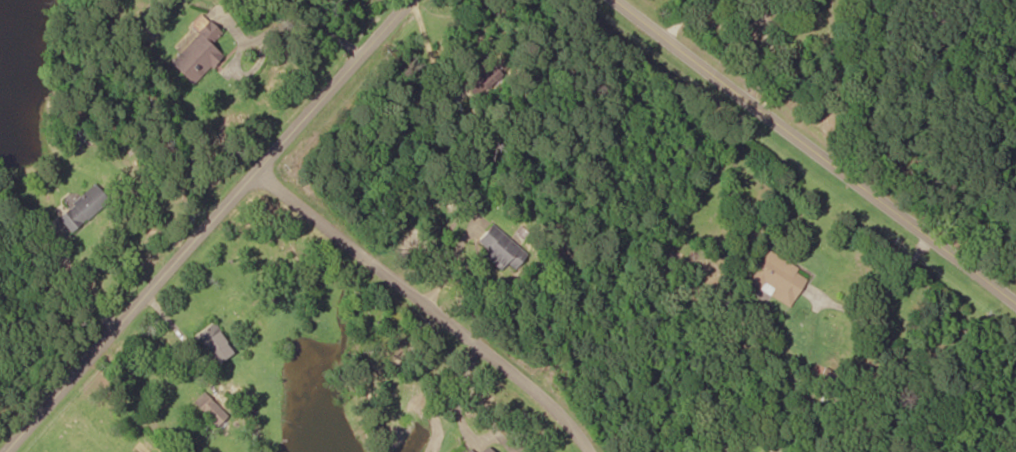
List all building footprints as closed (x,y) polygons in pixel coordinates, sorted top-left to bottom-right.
[(220,55),(208,44),(219,32),(199,13),(188,24),(198,33),(169,63),(191,84),(220,55)] [(70,231),(107,200),(94,183),(56,215),(70,231)] [(497,270),(505,262),(512,268),(525,255),(491,223),(475,239),(485,249),(481,254),(497,270)] [(788,306),(804,278),(794,272),(797,267),(766,249),(747,283),(788,306)] [(195,335),(216,364),(232,352),(210,323),(195,335)] [(226,416),(203,392),(192,402),(215,427),(226,416)]
